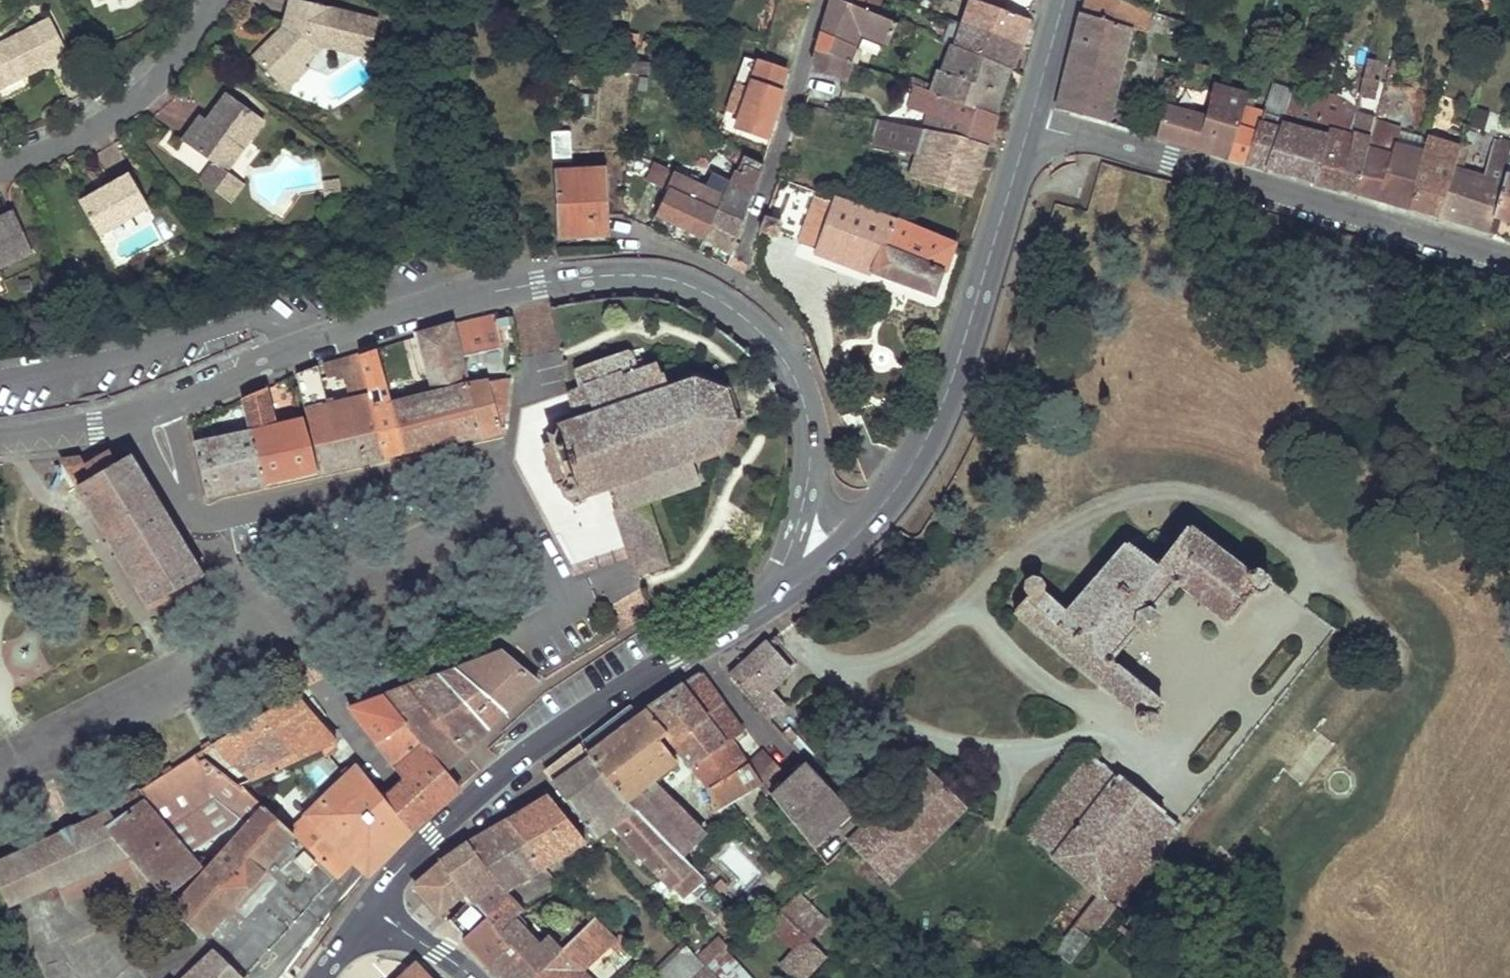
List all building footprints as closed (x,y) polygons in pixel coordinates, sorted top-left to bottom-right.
[(379,21),(330,9),(296,0),(292,0),(286,26),(274,38),(253,59),(276,82),(298,60),(304,65),(320,49),(321,46),(322,42),(323,37),(328,38),(327,43),(370,54),(379,21)] [(838,0),(831,0),(829,8),(819,42),(816,52),(846,62),(857,35),(861,36),(885,45),(894,23),(873,14),(838,0)] [(878,0),(838,0),(873,14),(878,0)] [(981,3),(971,1),(963,25),(1019,46),(1027,27),(1032,12),(1035,2),(1036,0),(982,0),(981,3)] [(1117,0),(1085,0),(1082,12),(1057,108),(1082,115),(1107,122),(1130,28),(1145,31),(1149,12),(1117,0)] [(1505,6),(1493,2),(1489,18),(1499,22),(1505,6)] [(0,42),(0,79),(26,66),(29,73),(44,65),(67,53),(49,18),(0,42)] [(1019,46),(963,25),(950,20),(943,42),(954,46),(1011,70),(1019,46)] [(850,64),(861,36),(857,35),(846,62),(850,64)] [(370,54),(327,43),(328,38),(323,37),(322,42),(321,46),(369,58),(370,54)] [(1011,70),(954,46),(947,65),(1003,91),(1008,79),(1011,70)] [(844,81),(850,64),(846,62),(816,52),(812,63),(815,71),(844,81)] [(285,91),(308,69),(304,65),(298,60),(276,82),(285,91)] [(1367,60),(1364,79),(1370,80),(1374,62),(1367,60)] [(762,63),(758,62),(736,128),(753,135),(755,128),(769,132),(776,110),(781,93),(776,91),(783,72),(762,63)] [(941,63),(930,91),(996,114),(1000,103),(1003,91),(947,65),(941,63)] [(29,73),(26,66),(0,79),(0,87),(29,73)] [(1207,69),(1196,66),(1195,72),(1205,75),(1207,69)] [(1237,126),(1227,159),(1247,164),(1264,168),(1313,183),(1331,118),(1320,114),(1324,101),(1329,86),(1333,68),(1325,66),(1319,84),(1317,83),(1313,93),(1295,86),(1285,107),(1280,126),(1261,120),(1263,110),(1252,107),(1241,105),(1237,126)] [(1370,80),(1364,79),(1361,96),(1360,98),(1372,100),(1376,81),(1370,80)] [(930,91),(907,83),(900,106),(926,116),(921,129),(960,137),(986,145),(990,132),(996,114),(930,91)] [(1217,86),(1207,117),(1237,126),(1241,105),(1245,93),(1217,86)] [(1361,96),(1329,86),(1324,101),(1357,111),(1360,98),(1361,96)] [(264,122),(225,93),(206,120),(201,117),(193,127),(183,141),(213,163),(226,173),(264,122)] [(1255,96),(1245,93),(1241,105),(1252,107),(1255,96)] [(1263,110),(1261,120),(1280,126),(1285,107),(1266,101),(1263,110)] [(1357,111),(1324,101),(1320,114),(1331,118),(1313,183),(1325,187),(1337,191),(1356,115),(1357,111)] [(1207,117),(1164,106),(1156,137),(1172,142),(1227,159),(1237,126),(1207,117)] [(1374,120),(1356,115),(1337,191),(1345,193),(1355,196),(1372,129),(1374,120)] [(1400,128),(1374,120),(1372,129),(1397,136),(1400,128)] [(880,121),(873,144),(915,154),(921,129),(880,121)] [(960,137),(921,129),(915,154),(909,177),(969,195),(975,178),(986,145),(960,137)] [(1397,136),(1372,129),(1355,196),(1381,203),(1409,210),(1419,164),(1392,158),(1394,149),(1397,136)] [(568,133),(551,134),(553,164),(569,163),(568,133)] [(1459,150),(1426,139),(1421,155),(1419,164),(1409,210),(1421,214),(1437,218),(1459,150)] [(1437,218),(1461,225),(1488,234),(1492,217),(1509,152),(1509,144),(1499,140),(1497,143),(1492,141),(1483,178),(1462,172),(1470,146),(1462,143),(1459,150),(1437,218)] [(1421,155),(1394,149),(1392,158),(1419,164),(1421,155)] [(1492,217),(1505,221),(1509,223),(1509,152),(1492,217)] [(721,196),(703,241),(731,253),(737,239),(741,228),(752,198),(762,164),(742,156),(721,196)] [(233,203),(245,186),(226,173),(213,163),(201,179),(233,203)] [(654,166),(649,179),(667,187),(672,174),(654,166)] [(604,170),(553,172),(556,235),(586,234),(604,233),(604,170)] [(111,185),(82,202),(101,235),(148,206),(128,174),(111,185)] [(676,227),(703,241),(721,196),(672,174),(667,187),(669,188),(656,217),(676,227)] [(339,181),(323,184),(325,200),(341,198),(339,181)] [(817,199),(800,244),(817,250),(833,205),(817,199)] [(953,244),(835,199),(833,205),(817,250),(817,252),(934,297),(946,264),(953,244)] [(36,252),(16,210),(0,218),(0,269),(36,252)] [(780,222),(765,216),(760,233),(775,238),(780,222)] [(494,316),(451,325),(460,358),(502,348),(494,316)] [(433,392),(390,401),(401,454),(426,448),(441,445),(480,436),(467,384),(460,358),(451,325),(418,335),(433,392)] [(370,394),(382,458),(392,456),(401,454),(390,401),(374,348),(358,353),(370,394)] [(636,371),(628,350),(574,369),(579,388),(571,391),(569,392),(574,412),(554,419),(556,426),(550,429),(553,439),(543,442),(558,488),(561,487),(565,495),(573,503),(574,505),(586,502),(583,492),(607,484),(614,510),(615,509),(644,500),(698,480),(692,464),(692,462),(689,454),(713,445),(720,452),(724,450),(718,441),(730,423),(742,424),(743,419),(729,416),(723,394),(732,388),(729,382),(719,390),(698,383),(697,373),(692,373),(691,383),(668,391),(665,383),(666,382),(662,371),(659,372),(657,365),(636,371)] [(344,372),(349,399),(370,394),(358,353),(341,358),(344,372)] [(341,358),(325,363),(329,376),(344,372),(341,358)] [(327,404),(317,366),(296,373),(321,472),(354,465),(382,458),(370,394),(349,399),(327,404)] [(487,380),(467,384),(480,436),(490,433),(501,430),(510,379),(487,380)] [(276,426),(266,389),(243,398),(251,431),(264,484),(287,479),(317,472),(303,420),(276,426)] [(251,431),(194,444),(205,497),(237,490),(264,484),(251,431)] [(128,571),(148,605),(201,577),(129,456),(116,463),(109,452),(96,459),(84,465),(79,456),(60,458),(81,492),(99,523),(128,571)] [(635,573),(664,562),(658,544),(650,517),(644,500),(615,509),(614,510),(619,524),(624,539),(626,547),(635,573)] [(1245,572),(1187,526),(1156,565),(1128,542),(1066,614),(1041,591),(1041,582),(1034,579),(1026,582),(1026,588),(1030,594),(1015,609),(1141,715),(1140,719),(1138,724),(1143,730),(1151,732),(1158,727),(1159,719),(1155,713),(1162,704),(1109,661),(1137,627),(1145,633),(1155,628),(1157,617),(1150,611),(1177,579),(1228,621),(1252,590),(1261,592),(1264,589),(1268,583),(1265,576),(1252,567),(1245,572)] [(730,677),(753,701),(767,717),(781,704),(768,690),(790,670),(767,643),(752,656),(730,677)] [(502,652),(455,668),(506,711),(524,694),(537,682),(502,652)] [(506,711),(455,668),(437,675),(487,729),(496,722),(506,711)] [(743,730),(700,672),(672,691),(643,710),(660,733),(668,742),(676,750),(691,767),(693,766),(726,744),(743,730)] [(487,729),(437,675),(415,683),(382,695),(404,722),(411,731),(434,717),(463,752),(477,739),(487,729)] [(306,688),(215,743),(225,759),(254,780),(336,742),(320,724),(327,718),(316,701),(306,688)] [(404,722),(382,695),(368,700),(348,708),(374,741),(404,722)] [(660,733),(643,710),(611,734),(587,752),(588,757),(679,854),(702,834),(653,782),(677,763),(671,756),(676,750),(668,742),(661,746),(654,738),(660,733)] [(404,722),(374,741),(395,767),(421,744),(443,770),(452,761),(463,752),(434,717),(411,731),(404,722)] [(1306,779),(1333,744),(1320,734),(1293,770),(1306,779)] [(254,780),(237,784),(268,809),(294,834),(294,835),(302,842),(321,862),(335,878),(354,860),(369,876),(392,856),(417,833),(385,798),(370,780),(358,766),(352,766),(347,768),(342,771),(347,777),(330,794),(307,770),(321,762),(336,752),(338,747),(336,742),(254,780)] [(423,826),(431,820),(449,804),(462,791),(443,770),(421,744),(395,767),(399,785),(395,789),(385,798),(417,833),(423,826)] [(742,768),(726,744),(693,766),(706,786),(712,809),(760,782),(748,764),(742,768)] [(785,772),(763,748),(748,764),(760,782),(766,789),(785,772)] [(1090,754),(1042,818),(1068,838),(1053,856),(1099,894),(1114,907),(1179,824),(1090,754)] [(198,868),(202,875),(212,865),(205,856),(188,853),(232,826),(239,816),(247,823),(268,809),(237,784),(204,759),(199,761),(196,755),(176,765),(151,781),(139,790),(146,800),(105,829),(135,864),(138,868),(157,891),(163,897),(198,868)] [(679,854),(588,757),(570,770),(553,782),(556,789),(585,823),(598,834),(612,824),(668,887),(670,885),(680,897),(701,878),(679,854)] [(810,765),(787,786),(799,801),(810,790),(821,802),(808,813),(821,829),(848,804),(810,765)] [(906,786),(900,791),(939,831),(962,808),(923,768),(916,775),(909,767),(898,778),(906,786)] [(787,786),(773,798),(785,813),(799,801),(787,786)] [(139,790),(108,812),(0,865),(0,883),(3,888),(105,829),(146,800),(139,790)] [(810,790),(799,801),(808,813),(821,802),(810,790)] [(900,791),(851,839),(889,879),(939,831),(900,791)] [(583,842),(548,794),(527,807),(506,819),(540,866),(583,842)] [(799,801),(785,813),(795,826),(808,813),(799,801)] [(202,875),(172,908),(193,932),(199,939),(202,937),(294,835),(294,834),(268,809),(247,823),(212,865),(202,875)] [(808,813),(795,826),(807,842),(821,829),(808,813)] [(1042,818),(1028,835),(1053,856),(1068,838),(1042,818)] [(540,866),(506,819),(467,842),(496,879),(503,888),(540,866)] [(65,896),(135,864),(105,829),(3,888),(16,915),(63,893),(65,896)] [(496,879),(467,842),(456,850),(440,861),(464,891),(469,897),(496,879)] [(298,845),(276,867),(311,902),(332,880),(298,845)] [(464,891),(440,861),(414,884),(427,898),(443,917),(449,911),(446,906),(461,894),(464,891)] [(107,913),(157,891),(138,868),(135,864),(65,896),(72,912),(100,899),(107,913)] [(732,886),(725,877),(715,885),(722,894),(732,886)] [(503,888),(496,879),(469,897),(475,905),(485,918),(471,929),(466,925),(456,932),(470,948),(484,964),(513,919),(522,910),(503,888)] [(1114,907),(1099,894),(1080,917),(1096,930),(1114,907)] [(797,895),(778,911),(805,935),(810,939),(826,923),(797,895)] [(778,911),(777,911),(765,925),(791,950),(805,935),(778,911)] [(531,977),(587,977),(581,972),(617,938),(593,917),(559,949),(531,977)] [(484,964),(498,977),(531,977),(559,949),(546,934),(537,943),(513,919),(484,964)] [(1073,926),(1054,951),(1070,964),(1089,939),(1073,926)] [(782,960),(799,977),(801,977),(823,953),(810,941),(810,939),(805,935),(791,950),(782,960)] [(703,965),(706,965),(724,948),(717,939),(696,958),(703,965)] [(731,941),(724,948),(706,965),(703,965),(690,977),(763,977),(731,941)] [(686,945),(653,976),(654,977),(690,977),(703,965),(696,958),(686,945)] [(217,952),(187,977),(243,977),(217,952)] [(399,977),(428,977),(414,963),(399,977)]
